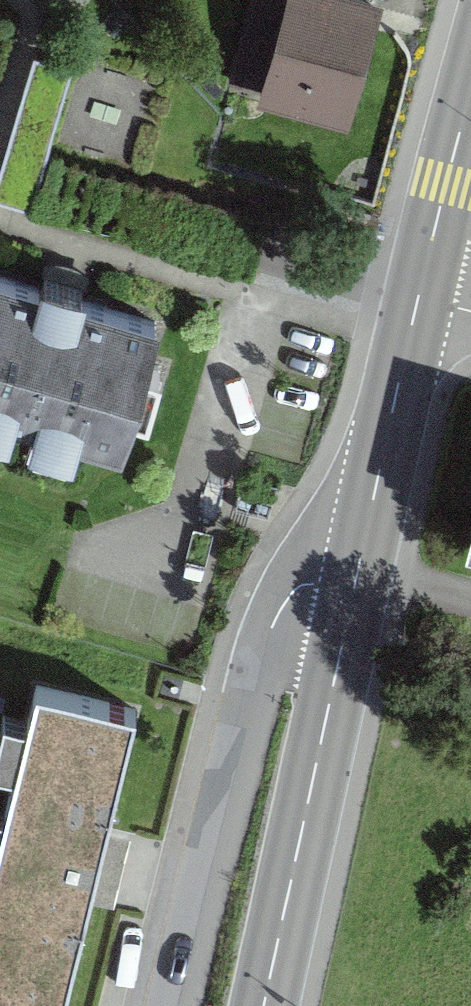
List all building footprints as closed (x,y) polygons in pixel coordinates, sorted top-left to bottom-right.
[(353,0),(266,0),(244,90),(343,115),(371,4),(353,0)] [(32,55),(3,197),(38,204),(67,62),(32,55)] [(0,278),(0,419),(120,454),(158,323),(0,278)] [(461,543),(470,545),(470,505),(461,543)] [(45,696),(35,735),(7,728),(0,755),(0,988),(54,1003),(129,718),(45,696)]
